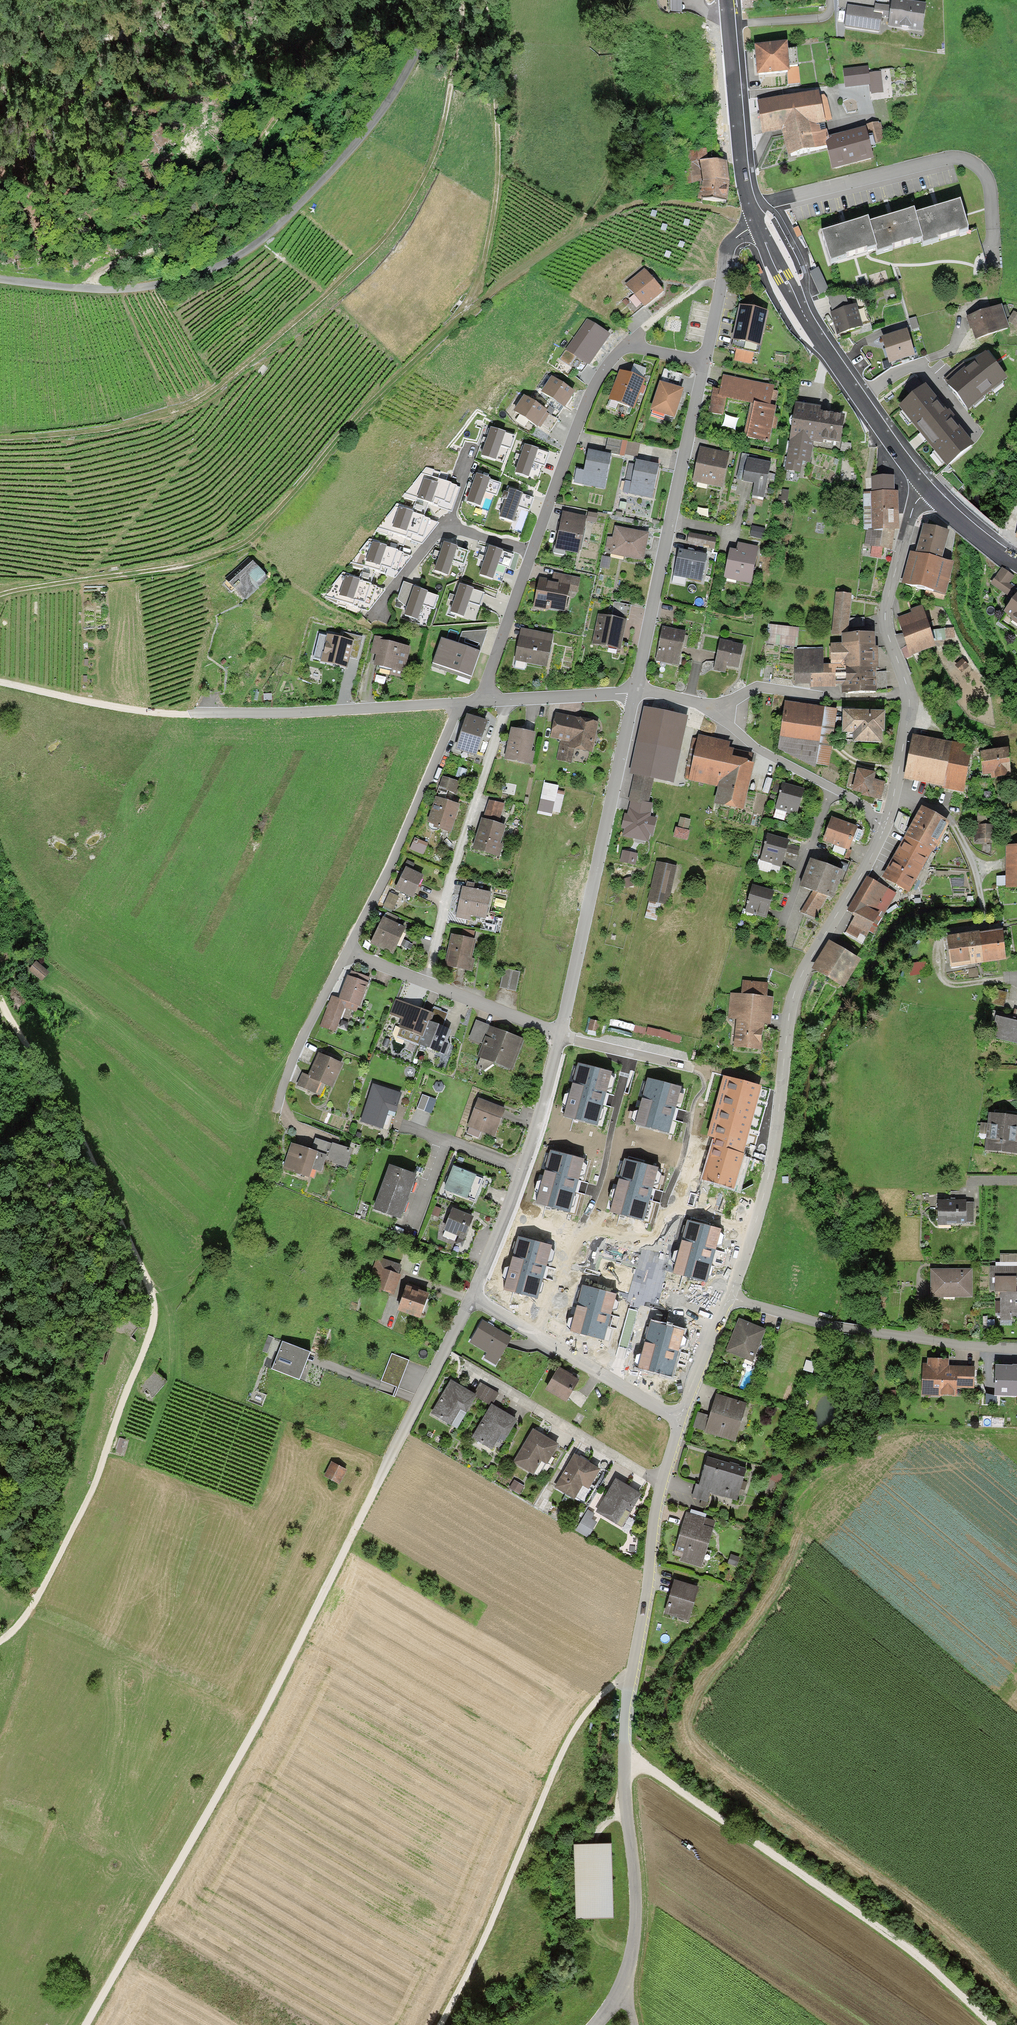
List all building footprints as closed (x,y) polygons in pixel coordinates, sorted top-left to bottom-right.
[(848,5),(845,26),(879,31),(881,17),(889,18),(888,25),(920,30),(924,3),(904,0),(892,0),(891,6),(875,3),(875,9),(848,5)] [(788,41),(753,44),(756,75),(786,72),(787,83),(799,82),(795,49),(789,49),(788,41)] [(868,67),(843,69),(845,88),(869,85),(868,73),(868,67)] [(881,71),(868,73),(869,85),(870,94),(883,92),(881,71)] [(819,88),(757,100),(765,132),(784,127),(790,152),(828,144),(833,167),(871,158),(865,130),(843,135),(828,138),(824,122),(832,120),(827,99),(823,95),(821,96),(819,88)] [(878,122),(866,125),(871,145),(885,141),(881,124),(879,124),(878,122)] [(724,198),(727,198),(730,180),(727,160),(707,159),(706,148),(688,151),(690,171),(684,173),(683,185),(701,181),(698,198),(724,198)] [(968,232),(959,204),(937,210),(915,217),(923,240),(924,245),(968,232)] [(915,217),(914,211),(891,217),(868,224),(876,250),(877,254),(923,240),(915,217)] [(845,227),(820,234),(829,264),(876,250),(868,224),(867,220),(845,227)] [(828,290),(818,267),(810,271),(820,294),(828,290)] [(663,292),(644,270),(625,285),(644,308),(663,292)] [(617,304),(627,320),(641,311),(630,296),(617,304)] [(832,311),(830,312),(837,335),(862,327),(855,304),(849,306),(846,297),(827,296),(832,311)] [(769,310),(740,304),(732,340),(734,340),(730,360),(751,365),(754,353),(757,353),(759,346),(761,346),(769,310)] [(1002,305),(967,316),(970,328),(972,328),(975,338),(1009,328),(1002,305)] [(915,318),(909,320),(912,330),(919,328),(915,318)] [(611,335),(587,319),(559,359),(581,374),(588,365),(589,366),(611,335)] [(907,329),(882,337),(889,363),(914,356),(907,329)] [(985,350),(946,383),(951,390),(968,412),(1008,378),(985,350)] [(634,364),(630,374),(643,379),(647,369),(634,364)] [(678,407),(684,389),(679,387),(683,374),(665,369),(661,382),(659,381),(650,411),(675,419),(678,407)] [(630,374),(620,370),(609,400),(634,409),(645,380),(643,379),(630,374)] [(774,386),(723,376),(721,389),(712,388),(707,412),(724,416),(727,399),(749,404),(742,437),(769,443),(772,429),(776,430),(779,415),(775,414),(776,407),(775,406),(778,391),(773,390),(774,386)] [(575,392),(552,377),(541,392),(550,398),(564,407),(565,407),(571,398),(575,392)] [(927,382),(897,407),(946,467),(976,443),(927,382)] [(546,410),(525,395),(513,411),(537,427),(538,426),(548,433),(558,420),(556,419),(547,413),(548,411),(546,410)] [(564,407),(550,398),(546,404),(549,406),(546,410),(548,411),(547,413),(556,419),(564,407)] [(840,449),(845,415),(823,412),(820,411),(821,406),(795,402),(784,470),(801,473),(802,463),(811,464),(814,445),(840,449)] [(516,437),(490,429),(481,457),(496,462),(500,449),(511,452),(516,437)] [(608,437),(605,452),(624,456),(625,454),(628,441),(608,437)] [(640,444),(628,441),(625,454),(637,457),(640,444)] [(549,455),(525,447),(516,473),(529,477),(533,463),(545,467),(549,455)] [(730,455),(701,448),(693,481),(722,488),(730,455)] [(605,489),(612,455),(600,453),(588,450),(583,471),(576,469),(573,483),(605,489)] [(750,455),(742,454),(737,479),(742,480),(742,481),(754,483),(752,495),(764,498),(771,462),(749,458),(750,455)] [(652,498),(659,466),(647,464),(637,462),(636,466),(629,465),(624,492),(652,498)] [(425,503),(452,513),(461,488),(445,482),(448,477),(426,469),(402,498),(417,503),(418,501),(421,502),(425,503)] [(501,484),(475,475),(466,503),(480,508),(485,493),(497,497),(501,484)] [(864,530),(868,530),(895,529),(899,529),(898,491),(895,491),(894,476),(871,476),(871,492),(863,492),(864,530)] [(509,490),(500,518),(514,522),(518,509),(530,513),(534,499),(509,490)] [(379,528),(421,543),(438,524),(408,513),(404,512),(395,508),(379,528)] [(586,517),(563,512),(559,531),(555,549),(579,554),(586,517)] [(598,514),(588,512),(586,521),(596,522),(598,514)] [(916,554),(942,561),(950,532),(924,525),(916,554)] [(632,530),(614,526),(612,537),(608,537),(605,548),(610,549),(609,554),(643,561),(649,533),(632,530)] [(763,529),(752,527),(750,536),(761,538),(763,529)] [(892,549),(895,529),(868,530),(865,546),(872,547),(870,556),(881,558),(883,548),(892,549)] [(716,539),(689,533),(687,543),(714,549),(716,539)] [(388,546),(369,540),(349,564),(363,570),(364,566),(369,568),(373,569),(395,577),(412,557),(387,548),(388,546)] [(751,583),(758,547),(737,543),(736,549),(729,547),(723,578),(751,583)] [(443,544),(435,571),(448,575),(452,561),(464,565),(469,552),(443,544)] [(514,556),(489,548),(479,577),(494,582),(499,567),(509,571),(514,556)] [(689,551),(680,550),(674,576),(702,582),(707,555),(689,551)] [(942,561),(916,554),(910,552),(902,583),(945,595),(953,564),(942,561)] [(269,576),(250,555),(226,577),(228,579),(223,583),(231,591),(235,588),(246,598),(255,588),(269,576)] [(601,556),(599,567),(608,569),(611,557),(601,556)] [(1002,568),(990,585),(1012,600),(1003,613),(1016,624),(1016,589),(1008,583),(1013,575),(1002,568)] [(552,580),(539,577),(533,608),(549,611),(549,609),(566,612),(569,592),(577,593),(580,577),(554,573),(552,580)] [(351,578),(341,574),(325,598),(336,603),(338,600),(369,610),(385,591),(355,579),(351,578)] [(420,589),(421,588),(404,582),(397,600),(407,607),(403,616),(417,621),(423,605),(434,609),(438,596),(420,589)] [(485,593),(458,584),(449,612),(475,622),(485,593)] [(841,633),(848,633),(848,627),(849,618),(851,594),(836,593),(831,635),(842,635),(841,633)] [(614,602),(611,617),(625,620),(628,620),(631,606),(614,602)] [(911,614),(897,618),(906,647),(901,649),(905,658),(935,647),(923,606),(910,610),(911,614)] [(611,617),(598,614),(593,643),(620,649),(625,620),(611,617)] [(862,618),(849,618),(848,627),(862,627),(862,618)] [(799,628),(767,625),(764,645),(797,648),(799,628)] [(685,631),(663,627),(656,661),(678,665),(685,631)] [(553,635),(522,628),(515,660),(517,660),(516,668),(523,669),(524,662),(546,666),(553,635)] [(954,628),(933,630),(934,642),(955,640),(954,628)] [(441,638),(432,663),(471,677),(487,630),(462,632),(458,644),(441,638)] [(342,638),(327,635),(327,637),(320,635),(314,658),(321,660),(321,661),(346,667),(349,657),(357,659),(362,637),(343,633),(342,638)] [(877,692),(887,689),(886,672),(875,672),(875,668),(878,668),(878,647),(875,647),(875,633),(848,633),(841,633),(842,635),(842,643),(830,643),(830,665),(823,665),(823,649),(794,650),(795,684),(811,684),(811,687),(835,687),(835,684),(842,684),(842,692),(877,692)] [(404,672),(410,646),(384,640),(384,638),(374,636),(370,653),(377,655),(374,665),(404,672)] [(729,641),(720,639),(714,670),(726,673),(727,666),(738,669),(743,644),(729,641)] [(838,709),(785,701),(778,748),(816,766),(828,768),(838,709)] [(680,754),(688,717),(644,708),(637,744),(680,754)] [(852,711),(842,710),(842,733),(854,733),(854,742),(882,743),(883,732),(885,733),(885,712),(852,711)] [(599,722),(556,713),(551,738),(560,740),(556,759),(571,763),(574,749),(593,753),(599,722)] [(487,722),(468,715),(461,735),(457,749),(476,756),(487,722)] [(535,733),(511,728),(504,758),(532,764),(534,752),(531,752),(535,733)] [(943,786),(951,742),(914,735),(905,778),(943,786)] [(728,742),(699,736),(690,781),(719,787),(715,804),(744,810),(754,763),(730,758),(732,749),(727,748),(728,742)] [(951,742),(943,786),(943,788),(963,792),(972,746),(951,742)] [(680,754),(637,744),(630,774),(634,775),(654,780),(673,784),(680,754)] [(1008,749),(980,753),(983,775),(990,774),(991,779),(1011,776),(1008,749)] [(466,770),(459,768),(456,776),(463,779),(466,770)] [(876,773),(857,769),(852,790),(863,793),(862,796),(880,799),(884,782),(875,780),(876,773)] [(634,775),(628,800),(631,801),(641,803),(642,802),(648,803),(654,780),(634,775)] [(435,796),(436,796),(428,822),(434,824),(432,828),(451,834),(461,804),(455,802),(461,783),(443,777),(440,785),(438,785),(435,796)] [(544,782),(538,810),(559,814),(563,796),(556,794),(558,785),(544,782)] [(804,789),(783,783),(775,809),(776,809),(774,817),(784,820),(786,813),(796,816),(804,789)] [(503,805),(489,801),(484,818),(481,817),(471,849),(499,858),(503,846),(499,844),(505,826),(497,824),(503,805)] [(641,803),(631,801),(628,814),(625,814),(622,828),(625,829),(623,837),(648,842),(650,835),(653,835),(656,818),(650,817),(653,804),(648,803),(642,802),(641,803)] [(950,823),(921,806),(905,836),(932,851),(933,852),(950,823)] [(1011,810),(1002,812),(1003,824),(1012,823),(1011,810)] [(977,822),(975,821),(974,843),(993,844),(993,825),(987,825),(988,813),(978,813),(977,822)] [(858,827),(832,817),(827,831),(823,842),(834,846),(831,853),(848,859),(852,850),(849,849),(858,827)] [(675,832),(673,840),(682,842),(683,834),(675,832)] [(789,840),(767,834),(760,861),(781,867),(786,851),(797,855),(799,848),(788,845),(789,840)] [(882,877),(909,893),(932,851),(905,836),(882,877)] [(428,844),(414,838),(410,849),(423,855),(428,844)] [(1005,845),(1006,877),(1006,887),(1016,887),(1016,845),(1005,845)] [(622,850),(620,862),(635,865),(638,854),(622,850)] [(679,861),(658,857),(647,912),(659,915),(662,899),(671,900),(679,861)] [(821,863),(811,859),(800,886),(813,891),(799,913),(814,918),(827,896),(833,899),(844,872),(846,872),(849,865),(842,862),(839,870),(821,863)] [(412,898),(423,876),(411,870),(414,864),(407,860),(403,867),(405,868),(402,874),(395,889),(412,898)] [(897,894),(867,877),(847,910),(854,914),(852,916),(854,917),(849,926),(846,924),(840,933),(862,945),(870,931),(874,934),(897,894)] [(1006,887),(1006,877),(996,877),(996,888),(1006,887)] [(485,918),(490,893),(473,889),(474,884),(467,882),(466,888),(462,887),(460,896),(456,918),(469,921),(471,915),(485,918)] [(774,892),(752,886),(745,911),(766,918),(774,892)] [(393,910),(399,897),(389,892),(383,906),(393,910)] [(384,918),(383,918),(371,945),(393,955),(405,928),(395,924),(398,917),(387,912),(384,918)] [(980,933),(946,937),(950,967),(1006,959),(1002,931),(981,934),(980,933)] [(476,940),(452,934),(445,965),(471,971),(474,959),(472,959),(476,940)] [(860,961),(828,941),(812,967),(845,987),(860,961)] [(925,964),(909,965),(910,974),(926,973),(925,964)] [(520,972),(503,969),(500,987),(516,990),(520,972)] [(360,1006),(371,978),(351,971),(349,976),(347,976),(339,998),(332,996),(321,1025),(335,1031),(344,1007),(354,1011),(357,1005),(360,1006)] [(766,984),(742,983),(742,996),(730,995),(729,1017),(736,1018),(735,1048),(762,1049),(763,1027),(764,1023),(771,1024),(772,999),(766,998),(766,984)] [(1007,993),(990,988),(987,1002),(1004,1006),(1007,993)] [(448,1041),(451,1031),(442,1027),(447,1014),(434,1009),(432,1013),(395,998),(389,1014),(401,1019),(398,1029),(400,1029),(397,1036),(447,1055),(450,1046),(448,1041)] [(998,1006),(990,1038),(1016,1045),(1016,1010),(998,1006)] [(476,1020),(469,1038),(482,1044),(477,1056),(480,1058),(476,1067),(484,1070),(493,1063),(514,1071),(526,1039),(476,1020)] [(601,1022),(590,1020),(588,1030),(598,1033),(601,1022)] [(636,1025),(634,1033),(681,1043),(682,1035),(636,1025)] [(340,1063),(317,1053),(307,1076),(302,1073),(296,1087),(314,1095),(319,1084),(329,1088),(340,1063)] [(577,1062),(569,1093),(565,1094),(562,1104),(565,1107),(563,1116),(598,1126),(606,1099),(608,1090),(613,1089),(615,1078),(611,1075),(612,1072),(577,1062)] [(682,1086),(647,1077),(638,1110),(633,1111),(631,1119),(635,1123),(635,1125),(670,1134),(675,1114),(682,1086)] [(761,1087),(722,1077),(707,1136),(714,1138),(729,1141),(727,1148),(742,1154),(747,1142),(751,1128),(754,1114),(758,1098),(761,1087)] [(401,1094),(373,1085),(360,1121),(382,1129),(388,1110),(395,1113),(401,1094)] [(435,1100),(422,1095),(417,1108),(431,1112),(435,1100)] [(505,1109),(478,1099),(467,1127),(469,1128),(467,1133),(478,1137),(480,1131),(494,1137),(505,1109)] [(988,1114),(987,1124),(981,1123),(980,1134),(986,1135),(984,1151),(1016,1154),(1016,1117),(988,1114)] [(339,1147),(342,1140),(320,1132),(317,1139),(339,1147)] [(729,1141),(714,1138),(702,1179),(733,1188),(738,1171),(744,1154),(742,1154),(727,1148),(729,1141)] [(312,1147),(290,1139),(280,1169),(303,1177),(306,1167),(318,1171),(322,1159),(344,1167),(350,1151),(315,1139),(312,1147)] [(550,1149),(542,1180),(537,1181),(534,1191),(538,1194),(535,1203),(570,1212),(577,1186),(580,1175),(585,1174),(587,1166),(584,1162),(585,1159),(550,1149)] [(624,1158),(616,1189),(611,1190),(608,1200),(612,1203),(610,1212),(644,1221),(651,1195),(654,1184),(659,1183),(661,1175),(658,1171),(659,1168),(624,1158)] [(417,1175),(389,1165),(373,1210),(400,1220),(409,1196),(417,1175)] [(476,1175),(453,1165),(443,1189),(467,1198),(468,1197),(475,1200),(483,1179),(475,1176),(476,1175)] [(952,1200),(937,1200),(937,1226),(952,1225),(952,1224),(966,1224),(965,1221),(965,1203),(965,1200),(952,1200)] [(973,1203),(965,1203),(965,1221),(973,1221),(973,1203)] [(474,1218),(452,1209),(444,1231),(456,1235),(457,1232),(466,1236),(474,1218)] [(687,1220),(679,1250),(674,1251),(671,1261),(675,1265),(673,1274),(707,1283),(714,1256),(717,1246),(722,1245),(724,1236),(721,1232),(722,1229),(687,1220)] [(518,1236),(510,1266),(504,1267),(502,1277),(506,1281),(503,1289),(538,1299),(545,1272),(548,1262),(553,1261),(555,1252),(552,1248),(552,1245),(518,1236)] [(394,1296),(402,1276),(398,1275),(402,1266),(377,1256),(366,1285),(394,1296)] [(990,1266),(990,1292),(1001,1292),(1001,1320),(1014,1320),(1014,1316),(1016,1316),(1016,1293),(1016,1290),(1016,1283),(1016,1266),(990,1266)] [(947,1269),(930,1269),(930,1298),(972,1297),(972,1268),(947,1269)] [(582,1285),(573,1317),(569,1318),(567,1325),(570,1329),(570,1331),(604,1340),(612,1310),(617,1309),(619,1303),(616,1299),(617,1294),(594,1288),(582,1285)] [(420,1319),(429,1294),(407,1286),(398,1310),(420,1319)] [(629,1310),(619,1345),(627,1347),(637,1312),(629,1310)] [(765,1331),(740,1320),(735,1333),(727,1352),(752,1362),(765,1331)] [(512,1338),(482,1321),(469,1342),(488,1354),(485,1359),(495,1365),(512,1338)] [(650,1322),(641,1354),(637,1355),(634,1362),(638,1365),(637,1367),(672,1377),(680,1346),(685,1345),(686,1339),(683,1336),(684,1331),(661,1325),(650,1322)] [(273,1338),(268,1336),(262,1352),(267,1354),(273,1338)] [(300,1381),(310,1353),(282,1342),(271,1370),(300,1381)] [(408,1361),(393,1355),(382,1381),(397,1387),(408,1361)] [(928,1366),(923,1366),(921,1396),(957,1397),(957,1388),(974,1389),(975,1367),(949,1366),(949,1360),(928,1359),(928,1366)] [(996,1362),(995,1392),(986,1392),(986,1402),(997,1402),(997,1394),(1016,1395),(1016,1363),(996,1362)] [(579,1380),(559,1368),(546,1390),(566,1402),(579,1380)] [(474,1394),(451,1380),(431,1414),(457,1430),(476,1397),(477,1396),(474,1394)] [(499,1394),(480,1383),(474,1394),(477,1396),(476,1397),(491,1406),(492,1405),(493,1405),(499,1394)] [(746,1403),(716,1394),(709,1416),(698,1412),(693,1428),(734,1441),(746,1403)] [(493,1405),(492,1405),(491,1406),(472,1438),(492,1450),(499,1438),(505,1441),(517,1420),(493,1405)] [(559,1445),(534,1430),(515,1462),(533,1472),(540,1460),(547,1464),(559,1445)] [(584,1462),(575,1455),(555,1488),(574,1500),(583,1486),(588,1489),(599,1471),(584,1462)] [(734,1466),(707,1457),(698,1485),(695,1484),(691,1498),(708,1503),(711,1493),(737,1502),(739,1495),(743,1496),(747,1482),(743,1481),(747,1470),(734,1466)] [(347,1470),(331,1462),(324,1477),(339,1485),(347,1470)] [(640,1495),(615,1480),(596,1512),(616,1524),(625,1509),(630,1512),(640,1495)] [(513,1484),(509,1490),(518,1494),(521,1488),(513,1484)] [(588,1510),(576,1531),(588,1538),(597,1522),(591,1519),(595,1514),(588,1510)] [(715,1521),(687,1512),(673,1555),(681,1558),(680,1562),(700,1568),(715,1521)] [(731,1555),(728,1564),(735,1567),(739,1557),(731,1555)] [(698,1588),(674,1581),(664,1614),(688,1621),(698,1588)] [(610,1846),(573,1848),(575,1919),(612,1917),(610,1846)]
